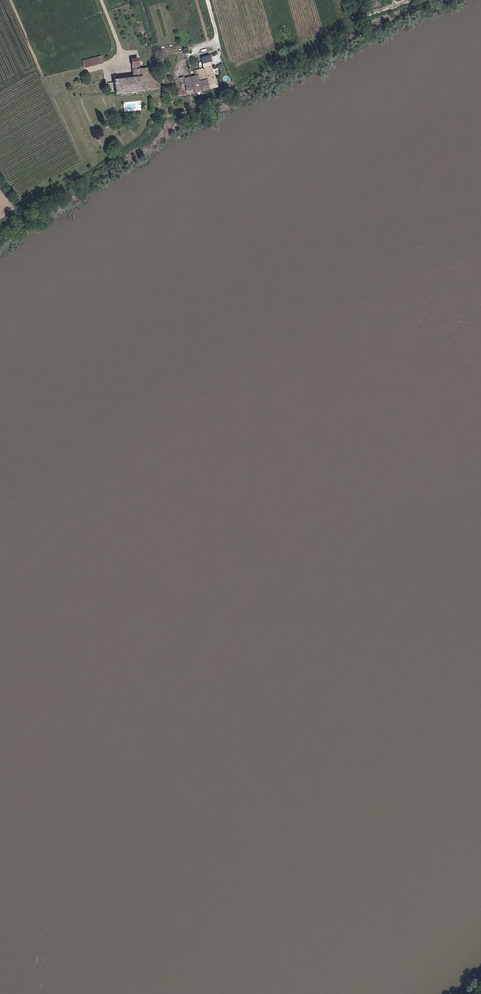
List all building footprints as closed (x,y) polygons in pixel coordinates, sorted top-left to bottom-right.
[(207,70),(215,68),(212,57),(204,60),(207,70)] [(81,64),(84,74),(99,70),(96,60),(81,64)] [(115,97),(155,94),(154,79),(153,70),(140,71),(138,62),(132,62),(134,81),(114,83),(115,95),(115,97)] [(209,81),(212,91),(219,88),(215,68),(207,70),(199,72),(201,79),(202,82),(209,81)] [(196,88),(198,94),(212,91),(209,81),(202,82),(201,79),(199,79),(195,80),(196,88)] [(189,90),(196,88),(195,80),(187,82),(189,90)]
